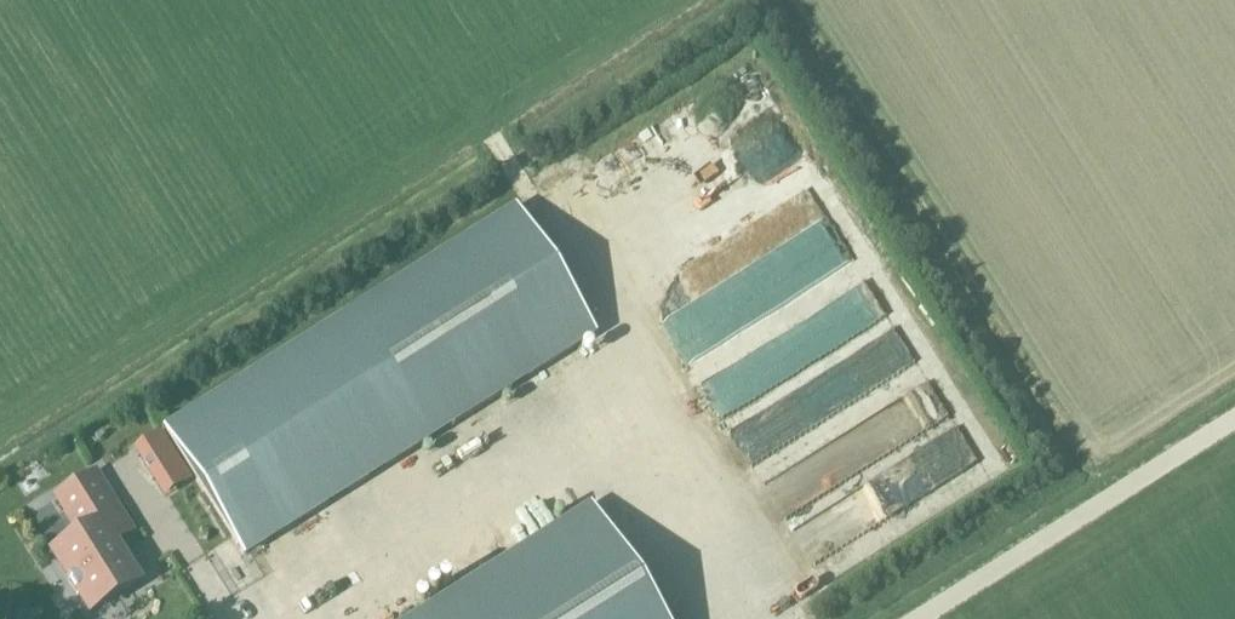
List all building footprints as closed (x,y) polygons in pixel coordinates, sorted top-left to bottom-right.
[(750,110),(771,99),(764,87),(743,98),(750,110)] [(675,184),(693,221),(807,167),(788,129),(675,184)] [(676,240),(697,228),(676,193),(655,206),(676,240)] [(514,209),(164,430),(243,555),(593,334),(514,209)] [(747,238),(776,289),(794,279),(765,228),(747,238)] [(864,282),(692,369),(708,400),(880,313),(864,282)] [(712,309),(715,327),(745,321),(741,304),(712,309)] [(736,438),(823,401),(813,376),(725,414),(736,438)] [(131,435),(156,492),(186,479),(160,422),(131,435)] [(95,473),(55,498),(81,538),(54,555),(90,612),(135,584),(111,544),(132,531),(95,473)] [(897,504),(903,523),(921,517),(915,498),(897,504)] [(418,618),(661,618),(592,510),(418,618)]
